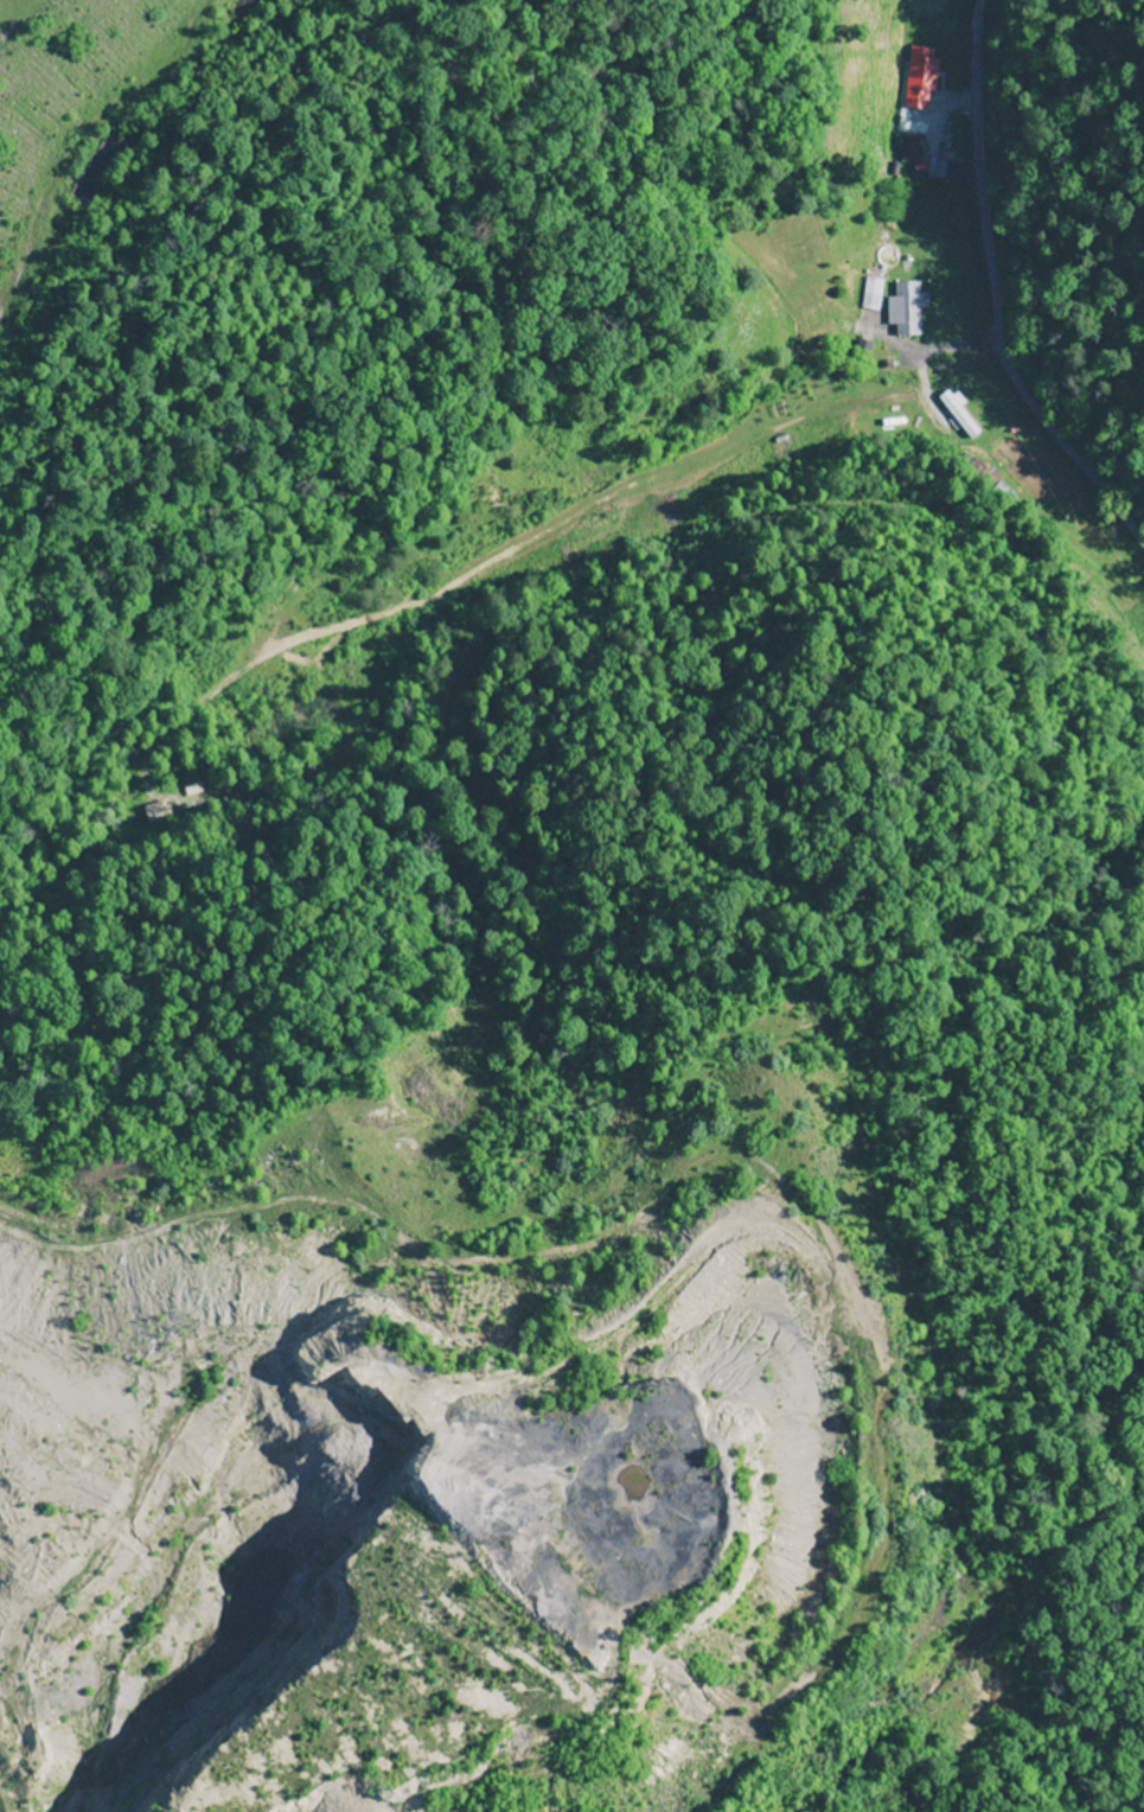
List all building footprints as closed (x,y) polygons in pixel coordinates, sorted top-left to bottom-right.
[(939,49),(910,46),(904,108),(928,111),(929,91),(935,91),(939,49)] [(902,161),(921,161),(921,137),(902,137),(902,161)] [(943,177),(943,161),(928,161),(928,177),(943,177)] [(882,279),(865,277),(861,308),(878,310),(882,279)] [(919,281),(896,281),(896,334),(920,334),(920,308),(927,308),(927,292),(919,292),(919,281)] [(938,397),(970,440),(980,433),(947,390),(938,397)]
